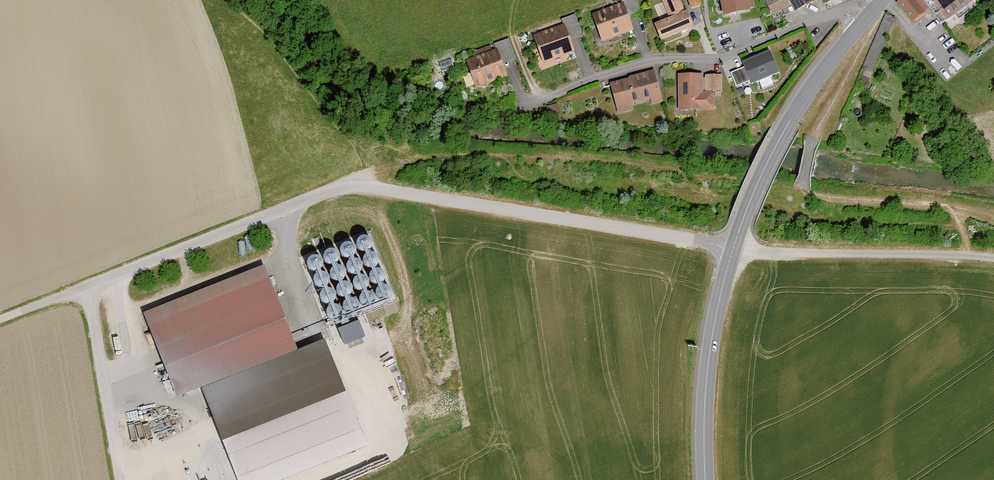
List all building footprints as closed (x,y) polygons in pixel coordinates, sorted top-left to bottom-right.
[(633,30),(628,17),(641,12),(636,0),(621,0),(622,3),(591,14),(601,42),(633,30)] [(685,12),(680,0),(664,0),(662,1),(669,18),(655,24),(661,39),(693,27),(687,11),(685,12)] [(691,9),(702,5),(701,0),(688,0),(691,9)] [(723,17),(751,11),(750,8),(755,7),(753,0),(720,0),(723,17)] [(773,15),(791,6),(794,12),(816,1),(815,0),(765,0),(773,15)] [(912,0),(899,0),(895,3),(910,24),(923,15),(912,0)] [(938,25),(973,1),(972,0),(921,0),(938,25)] [(544,62),(574,51),(569,39),(581,35),(574,15),(562,19),(564,24),(534,35),(544,62)] [(877,45),(881,47),(888,36),(879,31),(875,39),(879,42),(877,45)] [(475,87),(507,76),(502,63),(515,59),(508,39),(494,44),(496,50),(466,60),(475,87)] [(744,67),(731,73),(737,86),(749,80),(751,84),(779,72),(770,51),(743,63),(744,67)] [(877,62),(869,58),(861,76),(869,79),(877,62)] [(628,79),(611,83),(618,113),(632,109),(630,103),(650,98),(651,104),(662,101),(655,71),(628,77),(628,79)] [(702,74),(678,74),(678,109),(714,109),(714,92),(702,92),(702,74)] [(722,75),(705,75),(705,91),(722,91),(722,75)] [(365,309),(392,301),(372,237),(309,256),(319,288),(330,284),(333,292),(326,294),(329,304),(346,299),(345,298),(352,296),(354,303),(363,300),(365,309)] [(263,266),(144,313),(177,396),(296,349),(263,266)] [(349,344),(370,334),(362,318),(341,328),(349,344)]
